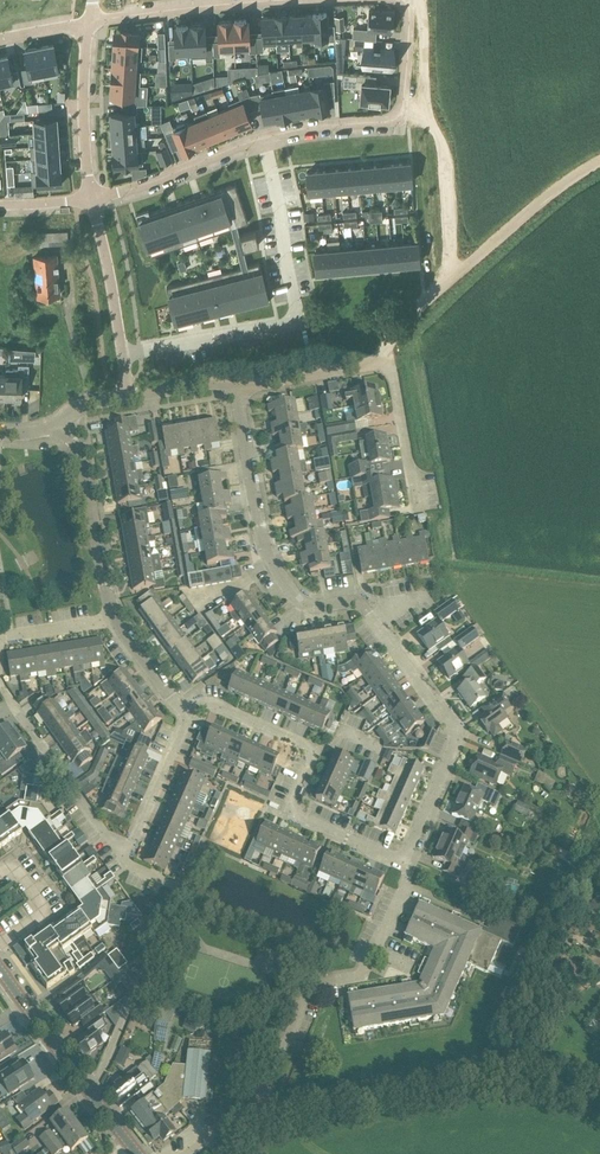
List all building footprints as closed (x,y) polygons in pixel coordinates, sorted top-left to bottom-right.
[(392,32),(394,13),(369,11),(367,29),(353,28),(353,38),(356,38),(373,40),(375,40),(376,30),(392,32)] [(335,40),(334,25),(327,25),(327,13),(313,14),(315,40),(328,39),(328,40),(335,40)] [(313,14),(301,15),(302,40),(315,40),(313,14)] [(302,40),(301,15),(288,16),(289,41),(302,40)] [(289,41),(288,16),(275,17),(276,42),(277,42),(289,41)] [(276,42),(275,17),(262,17),(263,36),(256,37),(256,52),(264,51),(264,45),(277,45),(277,42),(276,42)] [(234,47),(233,21),(231,21),(231,20),(220,21),(220,22),(218,22),(219,41),(212,42),(213,56),(220,56),(220,51),(235,50),(235,47),(234,47)] [(249,37),(248,20),(246,20),(235,20),(235,21),(233,21),(234,47),(235,47),(249,47),(249,52),(256,52),(256,37),(249,37)] [(205,42),(204,25),(203,25),(203,24),(191,25),(191,26),(189,26),(191,52),(190,52),(191,58),(206,57),(206,60),(213,60),(213,56),(212,42),(205,42)] [(191,52),(189,26),(188,26),(188,25),(176,26),(175,26),(176,43),(169,44),(169,59),(177,58),(176,52),(190,52),(191,52)] [(139,46),(140,33),(129,32),(129,31),(123,30),(122,32),(114,31),(113,45),(114,45),(139,46)] [(372,48),(373,40),(356,38),(355,48),(365,49),(364,67),(391,69),(393,50),(372,48)] [(54,44),(39,47),(44,73),(58,70),(54,44)] [(142,46),(139,46),(114,45),(113,57),(139,59),(141,60),(142,46)] [(28,68),(22,69),(24,84),(31,82),(30,75),(44,73),(39,47),(25,50),(28,68)] [(0,58),(0,84),(13,82),(14,86),(21,84),(18,70),(11,72),(7,56),(0,58)] [(138,71),(139,59),(113,57),(112,70),(138,72),(138,71)] [(331,64),(320,65),(321,75),(333,73),(333,67),(331,64)] [(249,66),(249,76),(255,75),(258,74),(257,66),(249,66)] [(141,71),(138,71),(138,72),(112,70),(112,83),(134,84),(134,85),(140,85),(141,71)] [(372,102),(388,103),(389,85),(370,84),(371,75),(343,73),(342,87),(361,89),(360,102),(362,102),(362,104),(372,105),(372,102)] [(214,76),(206,79),(209,88),(215,87),(214,76)] [(324,86),(311,88),(315,111),(315,112),(329,109),(326,97),(335,95),(334,80),(323,82),(324,86)] [(181,82),(171,83),(171,84),(171,98),(174,99),(181,97),(182,97),(181,82)] [(134,97),(134,85),(134,84),(112,83),(111,96),(123,97),(122,105),(137,105),(138,98),(134,97)] [(286,93),(287,93),(286,87),(272,90),(273,93),(278,118),(290,115),(286,93)] [(222,88),(211,91),(212,97),(213,98),(224,94),(222,88)] [(315,111),(311,88),(299,91),(303,113),(315,111)] [(303,113),(299,91),(287,93),(286,93),(290,115),(303,113)] [(273,93),(260,95),(260,93),(250,95),(254,109),(262,108),(265,120),(278,118),(273,93)] [(247,112),(254,109),(250,95),(241,98),(242,102),(230,107),(239,128),(251,123),(247,112)] [(52,103),(38,104),(38,111),(53,110),(52,103)] [(133,113),(138,113),(137,105),(122,105),(123,113),(111,114),(112,128),(134,126),(133,113)] [(152,114),(161,114),(160,105),(152,105),(152,114)] [(239,128),(230,107),(219,112),(228,133),(239,128)] [(217,137),(208,116),(206,111),(194,116),(196,121),(197,121),(205,142),(217,137)] [(24,112),(10,113),(11,120),(25,119),(24,112)] [(228,133),(219,112),(208,116),(217,137),(228,133)] [(56,118),(34,120),(35,133),(57,131),(56,118)] [(197,121),(196,121),(186,125),(194,146),(195,146),(205,142),(197,121)] [(186,125),(185,122),(172,128),(173,131),(165,134),(171,149),(179,146),(182,152),(195,147),(195,146),(194,146),(186,125)] [(140,125),(134,126),(112,128),(113,140),(135,139),(141,138),(140,125)] [(36,145),(30,146),(58,144),(57,131),(35,133),(36,145)] [(0,135),(1,146),(16,145),(16,134),(0,135)] [(136,151),(135,139),(113,140),(114,153),(136,151)] [(58,144),(30,146),(31,159),(59,157),(58,144)] [(171,160),(166,147),(161,149),(160,150),(156,151),(161,164),(171,160)] [(142,150),(136,151),(114,153),(113,153),(114,167),(123,166),(123,167),(129,167),(129,165),(143,164),(142,150)] [(59,157),(31,159),(31,160),(37,159),(38,171),(31,171),(31,172),(61,170),(61,169),(60,169),(59,157)] [(410,163),(397,164),(399,185),(412,183),(410,163)] [(399,185),(397,164),(384,165),(386,186),(399,185)] [(386,186),(384,165),(371,167),(373,187),(386,186)] [(373,187),(371,167),(359,168),(360,188),(373,187)] [(360,188),(359,168),(346,169),(348,189),(360,188)] [(348,189),(346,169),(333,170),(335,190),(348,189)] [(61,170),(31,172),(32,186),(62,184),(61,170)] [(335,190),(333,170),(320,171),(322,192),(335,190)] [(322,192),(320,171),(307,173),(309,193),(322,192)] [(235,184),(137,218),(150,256),(231,228),(241,268),(166,287),(177,326),(269,302),(259,263),(248,266),(243,248),(259,244),(256,231),(240,235),(237,226),(248,222),(235,184)] [(304,214),(304,221),(313,220),(313,213),(304,214)] [(65,230),(49,231),(50,244),(66,243),(65,230)] [(49,231),(30,233),(31,246),(50,244),(49,231)] [(417,243),(404,244),(406,264),(419,263),(417,243)] [(406,264),(404,244),(391,245),(393,265),(406,264)] [(393,265),(391,245),(379,246),(381,267),(393,265)] [(381,267),(379,246),(366,247),(368,268),(381,267)] [(368,268),(366,247),(353,249),(355,269),(368,268)] [(355,269),(353,249),(340,250),(342,270),(355,269)] [(342,270),(340,250),(328,251),(329,271),(342,270)] [(329,271),(328,251),(314,252),(316,273),(329,271)] [(57,255),(34,257),(36,280),(37,280),(39,297),(59,295),(58,278),(59,278),(57,255)] [(22,349),(22,360),(32,360),(32,350),(29,350),(22,349)] [(6,375),(6,397),(21,398),(22,389),(29,389),(29,365),(18,365),(18,375),(6,375)] [(352,392),(344,393),(346,401),(353,400),(354,407),(380,402),(378,395),(377,395),(376,387),(352,392)] [(331,395),(321,397),(324,412),(334,411),(331,395)] [(317,398),(308,399),(310,412),(315,411),(320,410),(317,398)] [(294,402),(267,406),(269,413),(275,412),(276,417),(297,414),(294,402)] [(380,402),(354,407),(355,415),(356,414),(357,422),(381,418),(380,410),(381,410),(380,402)] [(277,423),(271,425),(272,431),(299,426),(303,425),(301,413),(297,414),(276,417),(277,423)] [(104,425),(103,414),(87,415),(88,435),(101,435),(100,425),(104,425)] [(116,431),(105,433),(107,445),(131,441),(129,433),(139,431),(136,417),(114,421),(116,431)] [(215,419),(202,421),(206,445),(204,446),(205,451),(211,450),(210,445),(220,443),(215,419)] [(202,421),(188,423),(193,448),(190,448),(191,454),(198,453),(197,447),(204,446),(206,445),(202,421)] [(353,422),(334,426),(336,435),(355,431),(353,422)] [(188,423),(175,426),(179,450),(177,451),(178,456),(185,455),(184,449),(190,448),(193,448),(188,423)] [(175,426),(162,428),(166,452),(164,453),(165,458),(171,457),(170,452),(177,451),(179,450),(175,426)] [(299,426),(272,431),(273,437),(279,435),(280,441),(301,438),(299,426)] [(336,435),(327,437),(329,444),(337,443),(338,447),(345,445),(344,443),(357,440),(355,431),(336,435)] [(366,439),(359,441),(361,453),(388,449),(385,436),(366,439)] [(281,447),(275,448),(276,455),(296,451),(296,452),(303,450),(301,438),(280,441),(281,447)] [(131,441),(107,445),(109,457),(139,452),(138,447),(132,448),(131,441)] [(363,464),(349,467),(352,479),(361,477),(361,476),(369,475),(367,465),(370,465),(390,461),(388,449),(361,453),(363,464)] [(277,461),(271,462),(272,468),(298,463),(296,452),(296,451),(276,455),(277,461)] [(139,452),(109,457),(111,469),(135,465),(133,457),(140,456),(139,452)] [(304,462),(298,463),(272,468),(273,474),(279,473),(280,479),(300,475),(306,474),(304,462)] [(135,465),(111,469),(114,481),(137,477),(142,475),(141,471),(136,472),(135,465)] [(326,477),(322,478),(323,484),(332,482),(331,473),(326,474),(326,477)] [(345,473),(334,475),(336,482),(347,479),(345,473)] [(361,477),(352,479),(354,489),(370,486),(373,498),(396,494),(393,479),(379,482),(378,473),(369,475),(361,476),(361,477)] [(199,480),(198,480),(200,492),(221,489),(220,483),(226,482),(225,475),(199,480)] [(281,484),(275,486),(276,492),(302,487),(300,475),(280,479),(281,484)] [(137,477),(114,481),(116,492),(139,488),(137,477)] [(332,482),(323,484),(323,485),(327,484),(329,492),(334,491),(332,482)] [(302,487),(276,492),(277,498),(283,496),(284,503),(291,502),(291,501),(304,499),(302,487)] [(139,488),(116,492),(118,505),(128,503),(129,508),(142,506),(139,488)] [(221,489),(200,492),(203,504),(230,499),(229,493),(222,494),(221,489)] [(371,512),(360,513),(362,523),(389,518),(388,510),(398,508),(396,494),(373,498),(370,498),(372,510),(371,512)] [(292,507),(285,509),(286,515),(313,510),(312,504),(317,503),(316,497),(304,499),(291,501),(291,502),(292,507)] [(230,499),(203,504),(205,516),(225,513),(224,506),(231,505),(230,499)] [(170,504),(163,506),(164,512),(171,511),(170,504)] [(136,516),(120,518),(123,531),(146,527),(146,526),(149,525),(146,509),(135,511),(136,516)] [(313,510),(286,515),(287,520),(294,519),(295,525),(315,521),(313,510)] [(205,516),(198,517),(200,529),(221,525),(220,519),(226,518),(225,513),(205,516)] [(166,515),(158,516),(159,528),(166,527),(166,515)] [(422,516),(415,518),(416,524),(424,523),(422,516)] [(296,531),(289,532),(290,539),(297,538),(297,537),(317,534),(317,533),(324,532),(322,521),(315,523),(315,521),(295,525),(296,531)] [(221,525),(200,529),(202,541),(229,536),(228,530),(222,531),(221,525)] [(146,527),(123,531),(125,543),(148,539),(146,527)] [(317,534),(297,537),(297,538),(298,543),(304,542),(306,548),(326,545),(324,532),(317,533),(317,534)] [(380,545),(373,547),(370,547),(375,572),(388,569),(384,545),(386,544),(385,539),(383,539),(382,532),(377,533),(380,545)] [(419,538),(413,539),(410,540),(415,564),(428,562),(424,538),(426,538),(425,532),(418,533),(419,538)] [(399,542),(397,542),(401,567),(415,564),(410,540),(413,539),(412,534),(405,535),(406,541),(399,542)] [(366,548),(357,550),(361,574),(375,572),(370,547),(373,547),(372,541),(369,542),(368,535),(364,535),(366,548)] [(229,536),(202,541),(204,553),(225,549),(224,543),(230,542),(229,536)] [(148,539),(125,543),(127,555),(150,550),(149,543),(156,542),(155,537),(148,539)] [(393,543),(386,544),(384,545),(388,569),(401,567),(397,542),(399,542),(398,537),(392,538),(393,543)] [(307,554),(300,555),(301,561),(328,557),(326,545),(306,548),(307,554)] [(225,549),(204,553),(207,565),(234,561),(232,554),(226,555),(225,549)] [(150,550),(127,555),(129,566),(152,562),(150,550)] [(328,557),(301,561),(302,567),(309,566),(310,573),(334,568),(333,562),(329,563),(328,557)] [(159,561),(152,562),(129,566),(131,578),(154,574),(161,573),(159,561)] [(239,566),(231,567),(233,580),(241,579),(239,566)] [(229,568),(222,569),(225,583),(232,582),(229,568)] [(222,569),(215,570),(218,584),(225,583),(222,569)] [(215,570),(208,571),(211,586),(218,584),(215,570)] [(208,571),(201,573),(204,587),(211,586),(208,571)] [(201,573),(194,574),(197,588),(204,587),(201,573)] [(154,574),(131,578),(133,591),(156,586),(154,574)] [(194,574),(187,575),(190,589),(197,588),(194,574)] [(152,592),(137,603),(142,610),(139,611),(147,622),(164,609),(172,603),(169,599),(161,605),(152,592)] [(247,593),(229,607),(233,612),(230,614),(230,616),(233,620),(255,603),(247,593)] [(183,595),(178,599),(190,615),(195,611),(183,595)] [(457,597),(451,601),(458,611),(464,607),(457,597)] [(451,601),(434,614),(441,623),(458,611),(451,601)] [(255,603),(233,620),(235,623),(237,623),(240,621),(244,626),(262,613),(255,603)] [(164,609),(147,622),(154,632),(172,619),(164,609)] [(262,613),(244,626),(252,636),(269,623),(262,613)] [(426,630),(418,636),(429,651),(448,637),(436,621),(432,624),(431,622),(434,620),(431,615),(418,625),(421,630),(424,628),(426,630)] [(172,619),(154,632),(162,643),(179,630),(172,619)] [(188,631),(197,624),(193,620),(185,626),(188,631)] [(203,620),(198,624),(202,629),(207,626),(203,620)] [(215,623),(211,625),(216,632),(220,629),(215,623)] [(269,623),(252,636),(259,646),(260,645),(265,652),(266,651),(279,642),(273,635),(277,633),(269,623)] [(343,625),(331,627),(335,649),(334,649),(335,654),(348,652),(346,643),(355,641),(353,625),(343,626),(343,625)] [(207,626),(202,629),(207,635),(211,632),(207,626)] [(331,627),(319,629),(322,651),(334,649),(335,649),(331,627)] [(220,629),(216,632),(221,639),(225,636),(220,629)] [(319,629),(307,631),(311,653),(322,651),(319,629)] [(471,629),(454,642),(461,651),(478,639),(471,629)] [(179,630),(162,643),(169,653),(187,640),(179,630)] [(295,636),(290,637),(293,649),(297,648),(299,655),(311,653),(307,631),(295,633),(295,636)] [(215,637),(209,641),(211,644),(213,643),(217,649),(221,646),(215,637)] [(100,639),(87,641),(90,665),(99,663),(101,670),(105,669),(100,639)] [(187,640),(169,653),(177,663),(194,650),(187,640)] [(87,641),(73,643),(78,674),(83,673),(82,666),(90,665),(87,641)] [(230,642),(226,645),(231,652),(235,649),(230,642)] [(279,642),(266,651),(270,655),(272,657),(279,642)] [(484,642),(469,653),(474,660),(489,649),(484,642)] [(73,643),(60,646),(64,669),(73,668),(74,675),(78,674),(73,643)] [(60,646),(47,648),(52,678),(56,677),(55,670),(64,669),(60,646)] [(222,646),(217,650),(225,662),(227,661),(228,655),(222,646)] [(47,648),(33,650),(37,673),(46,672),(47,679),(52,678),(47,648)] [(235,649),(231,652),(236,658),(239,655),(235,649)] [(369,649),(346,665),(351,673),(353,674),(357,680),(356,681),(356,682),(382,663),(374,653),(373,654),(369,649)] [(450,655),(438,664),(449,679),(468,665),(456,649),(449,654),(450,655)] [(33,650),(20,652),(25,683),(29,682),(28,675),(37,673),(33,650)] [(194,650),(177,663),(184,674),(202,661),(194,650)] [(20,652),(7,654),(10,678),(19,676),(20,683),(25,683),(20,652)] [(263,658),(261,663),(267,666),(270,661),(263,658)] [(202,661),(184,674),(192,684),(210,671),(202,661)] [(270,661),(267,666),(274,669),(276,664),(270,661)] [(382,663),(356,682),(363,691),(369,687),(389,673),(382,663)] [(286,668),(284,673),(291,676),(293,671),(286,668)] [(477,668),(472,671),(463,678),(468,684),(458,691),(470,709),(478,703),(484,698),(476,686),(485,679),(477,668)] [(107,682),(101,686),(109,698),(115,694),(133,681),(125,671),(108,683),(107,682)] [(228,678),(225,684),(230,686),(228,691),(240,696),(249,677),(236,671),(233,680),(228,678)] [(293,671),(291,676),(298,679),(300,674),(293,671)] [(389,673),(369,687),(376,697),(396,683),(389,673)] [(249,677),(240,696),(252,701),(260,682),(249,677)] [(310,678),(307,683),(314,686),(316,681),(310,678)] [(119,700),(114,704),(116,708),(140,691),(133,681),(115,694),(119,700)] [(316,681),(314,686),(321,689),(323,684),(316,681)] [(92,688),(88,682),(81,688),(81,691),(84,694),(92,688)] [(260,682),(252,701),(263,707),(272,687),(260,682)] [(376,697),(372,700),(377,706),(381,703),(384,706),(403,692),(396,683),(376,697)] [(272,687),(263,707),(275,712),(284,692),(272,687)] [(352,690),(347,693),(352,700),(357,696),(352,690)] [(140,691),(116,708),(120,712),(126,708),(129,713),(147,700),(140,691)] [(284,692),(275,712),(286,717),(295,698),(284,692)] [(403,692),(384,706),(377,711),(380,714),(386,710),(391,716),(410,702),(403,692)] [(78,693),(72,698),(74,702),(81,697),(78,693)] [(488,712),(478,719),(487,733),(489,731),(493,737),(501,731),(497,726),(506,719),(500,710),(510,703),(503,693),(484,706),(488,712)] [(46,698),(34,707),(38,713),(37,714),(44,724),(62,711),(58,705),(64,701),(60,696),(54,700),(55,701),(50,704),(46,698)] [(357,696),(352,700),(357,706),(361,702),(357,696)] [(98,698),(90,703),(94,709),(102,703),(98,698)] [(295,698),(286,717),(298,722),(307,703),(295,698)] [(134,719),(129,723),(132,726),(136,723),(154,710),(147,700),(129,713),(134,719)] [(318,708),(310,727),(333,738),(338,725),(333,723),(335,718),(332,716),(333,715),(331,714),(335,704),(329,701),(328,703),(322,700),(318,708)] [(410,702),(391,716),(398,726),(417,712),(410,702)] [(85,703),(79,708),(82,712),(88,707),(85,703)] [(307,703),(298,722),(310,727),(318,708),(307,703)] [(88,707),(82,712),(85,716),(91,711),(88,707)] [(105,708),(97,714),(101,719),(108,714),(105,708)] [(366,709),(362,713),(366,719),(371,715),(366,709)] [(123,733),(121,737),(127,740),(148,749),(150,742),(138,737),(141,729),(143,732),(144,733),(161,720),(154,710),(136,723),(132,726),(123,733)] [(62,711),(44,724),(51,734),(69,721),(75,716),(71,712),(65,716),(62,711)] [(417,712),(398,726),(386,734),(385,735),(380,739),(381,740),(382,741),(383,743),(401,730),(405,736),(412,731),(413,733),(419,729),(417,727),(424,722),(417,712)] [(108,714),(101,719),(106,725),(113,719),(108,714)] [(371,715),(366,719),(371,725),(376,722),(371,715)] [(69,721),(51,734),(58,743),(76,731),(69,721)] [(99,722),(93,727),(96,731),(102,726),(99,722)] [(19,736),(13,728),(11,729),(9,726),(0,732),(0,750),(19,736)] [(102,726),(96,731),(99,735),(105,730),(102,726)] [(200,742),(196,750),(205,754),(208,749),(215,752),(224,733),(212,728),(205,745),(200,742)] [(375,732),(380,739),(385,735),(386,734),(381,728),(375,732)] [(428,729),(420,749),(428,750),(435,732),(428,729)] [(76,731),(58,743),(65,753),(89,736),(85,731),(80,736),(76,731)] [(224,733),(215,752),(222,756),(220,760),(224,762),(226,757),(235,738),(224,733)] [(120,737),(114,734),(110,737),(108,739),(117,743),(120,737)] [(14,757),(25,749),(23,746),(25,744),(19,736),(0,750),(0,753),(4,759),(0,762),(0,774),(1,777),(19,764),(14,757)] [(89,736),(65,753),(73,763),(74,762),(79,769),(92,760),(87,753),(90,750),(87,745),(92,741),(89,736)] [(235,738),(226,757),(237,762),(246,743),(235,738)] [(147,749),(127,740),(122,750),(127,752),(123,759),(143,768),(148,757),(145,755),(147,749)] [(507,742),(501,755),(520,764),(527,750),(507,742)] [(246,743),(237,762),(248,767),(257,748),(246,743)] [(257,748),(248,767),(259,772),(268,753),(257,748)] [(388,761),(392,753),(386,751),(382,759),(388,761)] [(268,753),(259,772),(271,777),(279,758),(268,753)] [(335,754),(330,766),(349,774),(350,774),(352,775),(356,766),(353,765),(354,763),(335,754)] [(478,756),(470,774),(496,785),(502,772),(511,776),(516,764),(500,757),(497,764),(478,756)] [(123,759),(118,770),(138,779),(143,768),(123,759)] [(192,759),(189,767),(205,775),(209,767),(192,759)] [(386,764),(384,767),(418,782),(424,769),(403,759),(398,769),(391,765),(390,766),(386,764)] [(330,766),(325,777),(344,785),(348,787),(349,784),(352,777),(349,775),(349,774),(330,766)] [(209,767),(205,775),(213,778),(216,770),(209,767)] [(382,767),(381,770),(387,773),(395,777),(391,786),(412,795),(418,782),(384,767),(384,768),(382,767)] [(118,770),(114,782),(133,790),(138,779),(118,770)] [(379,780),(382,772),(377,770),(374,778),(379,780)] [(90,774),(85,778),(90,785),(98,780),(100,776),(91,772),(90,774)] [(183,772),(178,784),(207,797),(210,791),(206,789),(208,784),(183,772)] [(366,772),(363,780),(368,782),(371,775),(366,772)] [(223,773),(221,778),(229,781),(231,776),(223,773)] [(231,776),(229,781),(236,785),(238,780),(231,776)] [(325,777),(320,788),(339,796),(344,785),(325,777)] [(85,778),(76,785),(81,791),(90,785),(85,778)] [(105,787),(104,790),(129,801),(133,790),(114,782),(110,789),(105,787)] [(245,783),(243,788),(251,791),(253,786),(245,783)] [(173,795),(195,804),(202,808),(207,797),(178,784),(173,795)] [(363,784),(359,792),(364,794),(368,787),(363,784)] [(459,795),(456,801),(479,811),(486,814),(490,806),(495,808),(501,795),(478,784),(475,792),(464,787),(460,795),(459,795)] [(19,802),(5,811),(8,815),(20,831),(21,831),(26,827),(33,787),(27,786),(24,802),(19,802)] [(253,786),(251,791),(258,795),(261,790),(253,786)] [(379,791),(377,795),(407,808),(412,795),(391,786),(387,795),(379,791)] [(26,827),(31,833),(51,818),(42,805),(36,804),(39,788),(33,787),(26,827)] [(320,788),(315,799),(332,807),(331,809),(337,812),(340,805),(336,804),(339,796),(320,788)] [(107,796),(101,811),(117,818),(120,811),(124,813),(129,801),(104,790),(102,794),(107,796)] [(359,792),(356,800),(361,802),(364,794),(359,792)] [(372,793),(370,797),(383,803),(379,812),(401,821),(407,808),(377,795),(372,793)] [(173,795),(168,806),(190,816),(193,809),(197,811),(199,807),(194,805),(195,804),(173,795)] [(473,825),(479,811),(456,801),(453,807),(455,807),(451,815),(462,820),(459,828),(461,829),(477,837),(479,833),(477,832),(479,827),(473,825)] [(353,802),(350,810),(355,812),(358,804),(353,802)] [(514,811),(522,814),(525,806),(518,802),(514,811)] [(168,806),(163,817),(185,827),(190,816),(168,806)] [(206,810),(201,821),(204,822),(208,824),(213,813),(206,810)] [(31,833),(29,834),(38,846),(57,832),(51,824),(63,815),(60,812),(51,818),(31,833)] [(358,813),(355,819),(365,824),(366,821),(373,825),(395,835),(401,821),(379,812),(375,820),(358,813)] [(0,820),(0,824),(12,840),(22,833),(21,831),(20,831),(8,815),(0,820)] [(163,817),(158,828),(180,838),(185,827),(163,817)] [(255,837),(249,850),(255,852),(264,856),(276,828),(265,823),(258,839),(255,837)] [(2,847),(12,840),(0,824),(0,844),(2,847)] [(158,828),(153,839),(175,849),(180,838),(158,828)] [(276,828),(264,856),(271,859),(272,857),(276,859),(287,833),(276,828)] [(477,837),(461,829),(459,835),(457,835),(456,836),(444,831),(441,838),(442,838),(439,845),(464,856),(467,849),(469,843),(475,845),(478,837),(477,837)] [(57,832),(38,846),(46,857),(46,858),(66,844),(74,837),(71,834),(63,840),(57,832)] [(81,833),(73,839),(79,848),(88,841),(81,833)] [(287,833),(276,859),(280,861),(282,856),(289,859),(298,838),(287,833)] [(289,859),(286,865),(298,870),(309,842),(298,838),(289,859)] [(153,839),(148,850),(170,860),(175,849),(153,839)] [(102,840),(94,845),(98,852),(107,846),(102,840)] [(298,870),(297,871),(303,874),(306,867),(311,869),(321,847),(309,842),(298,870)] [(66,844),(46,858),(52,867),(72,852),(66,844)] [(435,851),(432,858),(447,865),(444,873),(459,879),(463,871),(458,869),(460,863),(461,864),(464,856),(439,845),(436,852),(435,851)] [(97,855),(91,846),(85,851),(91,859),(93,858),(97,855)] [(249,849),(244,861),(250,863),(255,852),(249,850),(249,849)] [(148,850),(143,862),(165,871),(170,860),(148,850)] [(328,851),(318,872),(330,877),(339,856),(328,851)] [(330,877),(328,881),(339,886),(341,882),(350,861),(339,856),(330,877)] [(76,857),(56,872),(62,880),(82,866),(76,857)] [(91,859),(82,866),(62,880),(63,881),(71,892),(90,878),(85,870),(96,862),(93,858),(91,859)] [(350,861),(341,882),(352,887),(361,866),(350,861)] [(265,864),(262,869),(270,872),(272,867),(265,864)] [(352,887),(349,893),(353,895),(356,889),(363,892),(372,871),(361,866),(352,887)] [(272,867),(270,872),(277,875),(279,870),(272,867)] [(372,871),(363,892),(374,897),(384,876),(372,871)] [(90,878),(71,892),(80,904),(82,903),(81,903),(101,888),(114,879),(110,873),(104,878),(105,880),(96,886),(90,878)] [(285,877),(283,882),(290,885),(293,880),(285,877)] [(293,880),(290,885),(297,889),(300,883),(293,880)] [(311,883),(306,894),(315,898),(320,887),(311,883)] [(332,890),(326,887),(322,896),(325,897),(326,898),(328,899),(332,890)] [(81,903),(82,903),(86,909),(125,915),(126,909),(110,906),(111,901),(101,888),(81,903)] [(536,905),(539,896),(531,893),(528,902),(536,905)] [(335,896),(333,901),(340,904),(342,899),(335,896)] [(599,908),(599,898),(597,896),(589,906),(588,907),(596,913),(599,908)] [(349,902),(347,907),(355,911),(357,905),(349,902)] [(418,985),(348,997),(353,1032),(443,1017),(466,964),(487,973),(501,942),(512,947),(520,928),(493,916),(487,930),(478,927),(477,930),(419,905),(404,937),(434,950),(418,985)] [(357,905),(355,911),(362,914),(364,909),(357,905)] [(80,913),(92,930),(91,930),(94,934),(107,924),(108,926),(118,928),(120,921),(124,921),(125,915),(86,909),(80,913)] [(79,911),(69,919),(82,937),(91,930),(92,930),(80,913),(79,911)] [(69,919),(59,926),(72,944),(82,937),(69,919)] [(141,926),(138,921),(130,926),(134,931),(141,926)] [(48,931),(62,951),(69,947),(74,954),(78,952),(72,944),(59,926),(49,933),(48,931)] [(17,952),(16,953),(26,967),(30,965),(31,966),(30,967),(47,989),(65,976),(65,975),(67,974),(69,976),(74,972),(60,952),(61,951),(62,951),(48,931),(38,938),(35,933),(17,946),(18,948),(17,952)] [(102,946),(95,952),(98,956),(105,950),(102,946)] [(116,950),(108,957),(118,971),(127,964),(116,950)] [(91,955),(76,966),(79,970),(94,959),(91,955)] [(121,975),(118,971),(113,965),(105,972),(112,982),(121,975)] [(61,1001),(56,1006),(64,1017),(87,1000),(81,993),(86,990),(79,980),(58,996),(61,1001)] [(87,1000),(64,1017),(73,1029),(80,1024),(83,1029),(104,1014),(97,1005),(93,1009),(87,1000)] [(156,1022),(168,1028),(177,1009),(158,1000),(152,1011),(159,1014),(156,1022)] [(159,1014),(152,1011),(140,1005),(132,1020),(151,1030),(156,1022),(159,1014)] [(87,1034),(73,1045),(83,1060),(103,1045),(96,1035),(106,1028),(99,1018),(104,1014),(83,1029),(87,1034)] [(188,1017),(183,1028),(194,1034),(208,1028),(188,1017)] [(16,1051),(4,1033),(0,1036),(0,1061),(16,1051)] [(139,1106),(126,1116),(134,1126),(208,1068),(211,1041),(190,1039),(187,1067),(173,1066),(164,1086),(143,1102),(141,1100),(137,1103),(139,1106)] [(126,1076),(107,1091),(113,1099),(161,1062),(162,1055),(155,1054),(153,1061),(150,1057),(146,1060),(147,1062),(138,1069),(136,1067),(126,1075),(127,1076),(126,1076)] [(122,1066),(124,1061),(117,1058),(114,1062),(122,1066)] [(0,1075),(0,1079),(9,1095),(34,1080),(22,1061),(0,1075)] [(161,1062),(113,1099),(120,1107),(139,1092),(138,1091),(158,1075),(161,1062)] [(208,1068),(134,1126),(141,1135),(164,1118),(163,1117),(184,1099),(205,1101),(208,1068)] [(24,1093),(14,1099),(25,1114),(17,1120),(24,1130),(33,1124),(32,1122),(57,1103),(49,1093),(43,1097),(39,1091),(28,1099),(24,1093)] [(49,1132),(40,1139),(46,1148),(77,1125),(66,1111),(50,1123),(55,1131),(51,1134),(49,1132)] [(164,1118),(141,1135),(149,1145),(159,1137),(163,1142),(175,1132),(164,1118)] [(46,1148),(51,1153),(57,1153),(62,1150),(61,1148),(66,1144),(71,1152),(87,1139),(77,1125),(46,1148)] [(22,1138),(15,1143),(21,1152),(29,1146),(22,1138)] [(0,1145),(0,1151),(1,1153),(3,1153),(12,1151),(6,1143),(0,1145)]
